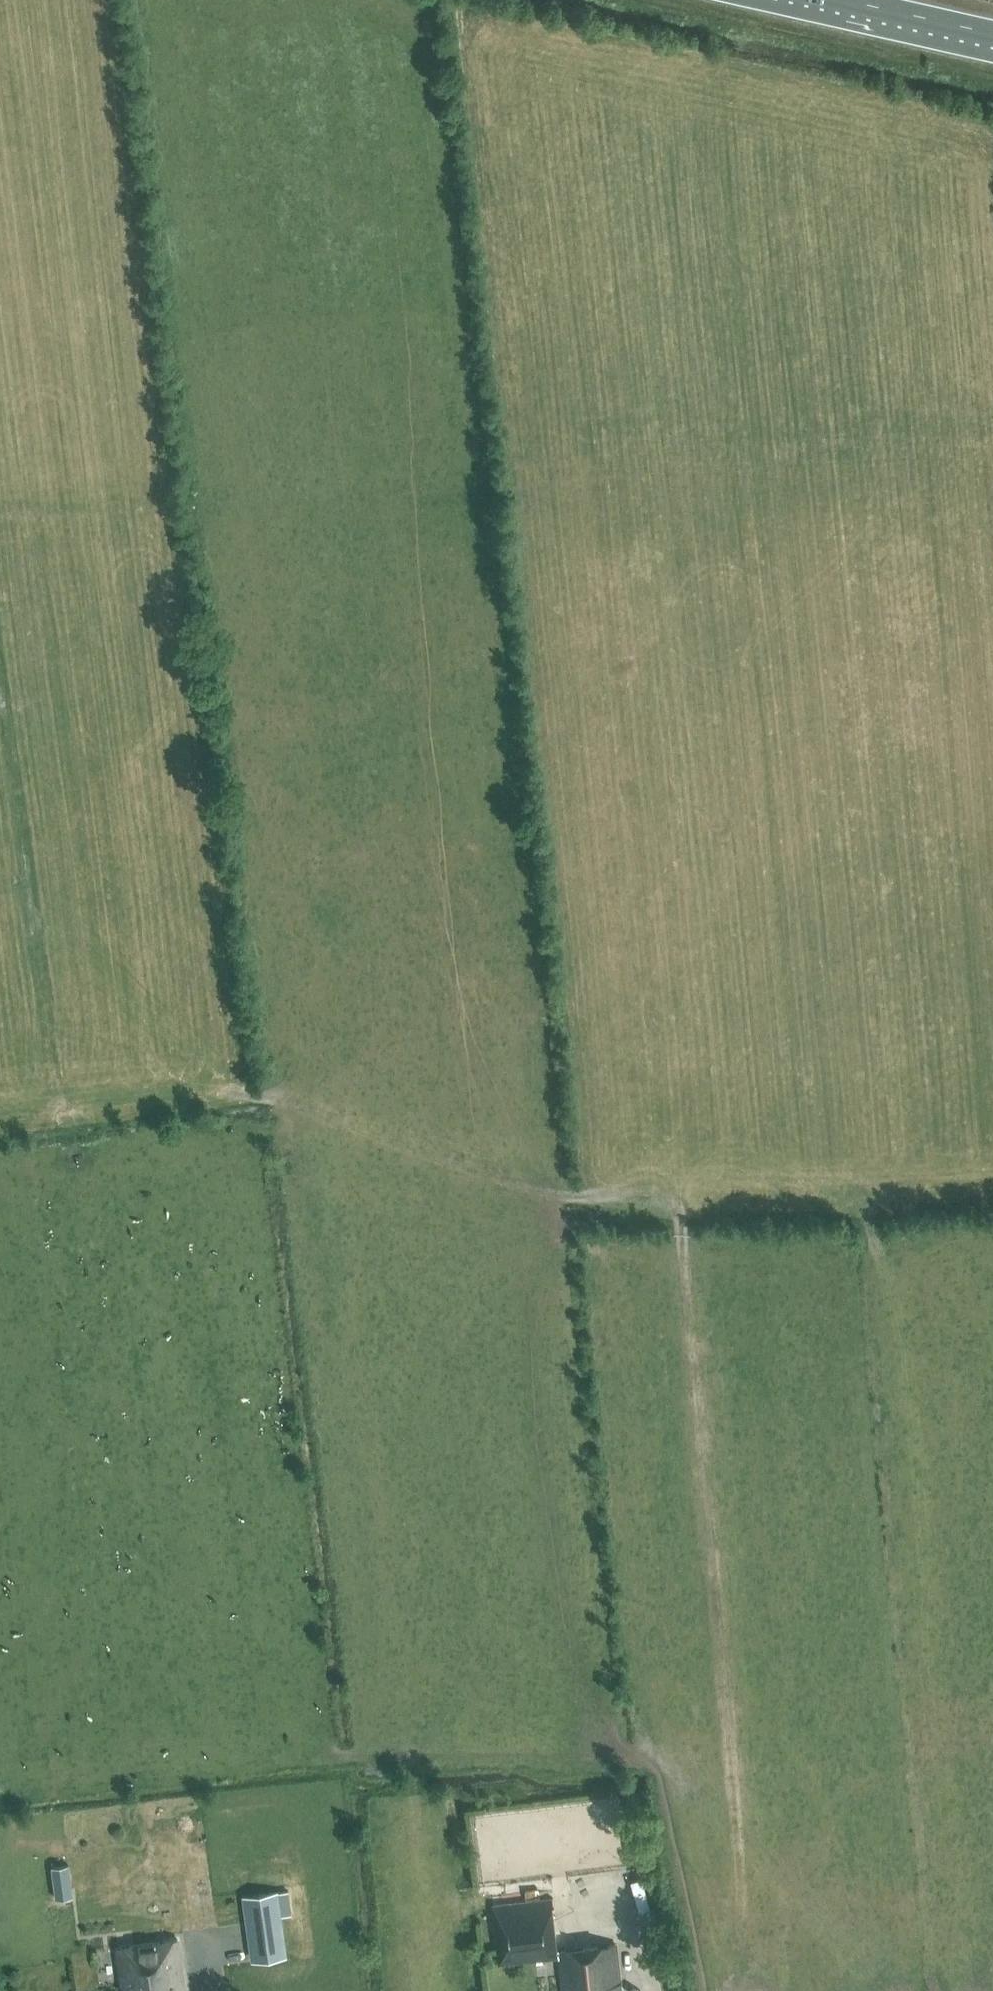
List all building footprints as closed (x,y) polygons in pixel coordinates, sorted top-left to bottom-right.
[(71,1887),(69,1864),(53,1866),(56,1889),(71,1887)] [(553,1899),(550,1876),(504,1881),(505,1894),(493,1896),(500,1964),(559,1957),(563,1990),(621,1990),(615,1945),(559,1951),(553,1899)] [(281,1915),(292,1914),(289,1890),(247,1896),(255,1961),(287,1957),(281,1915)] [(117,1948),(122,1990),(183,1990),(177,1940),(117,1948)]
